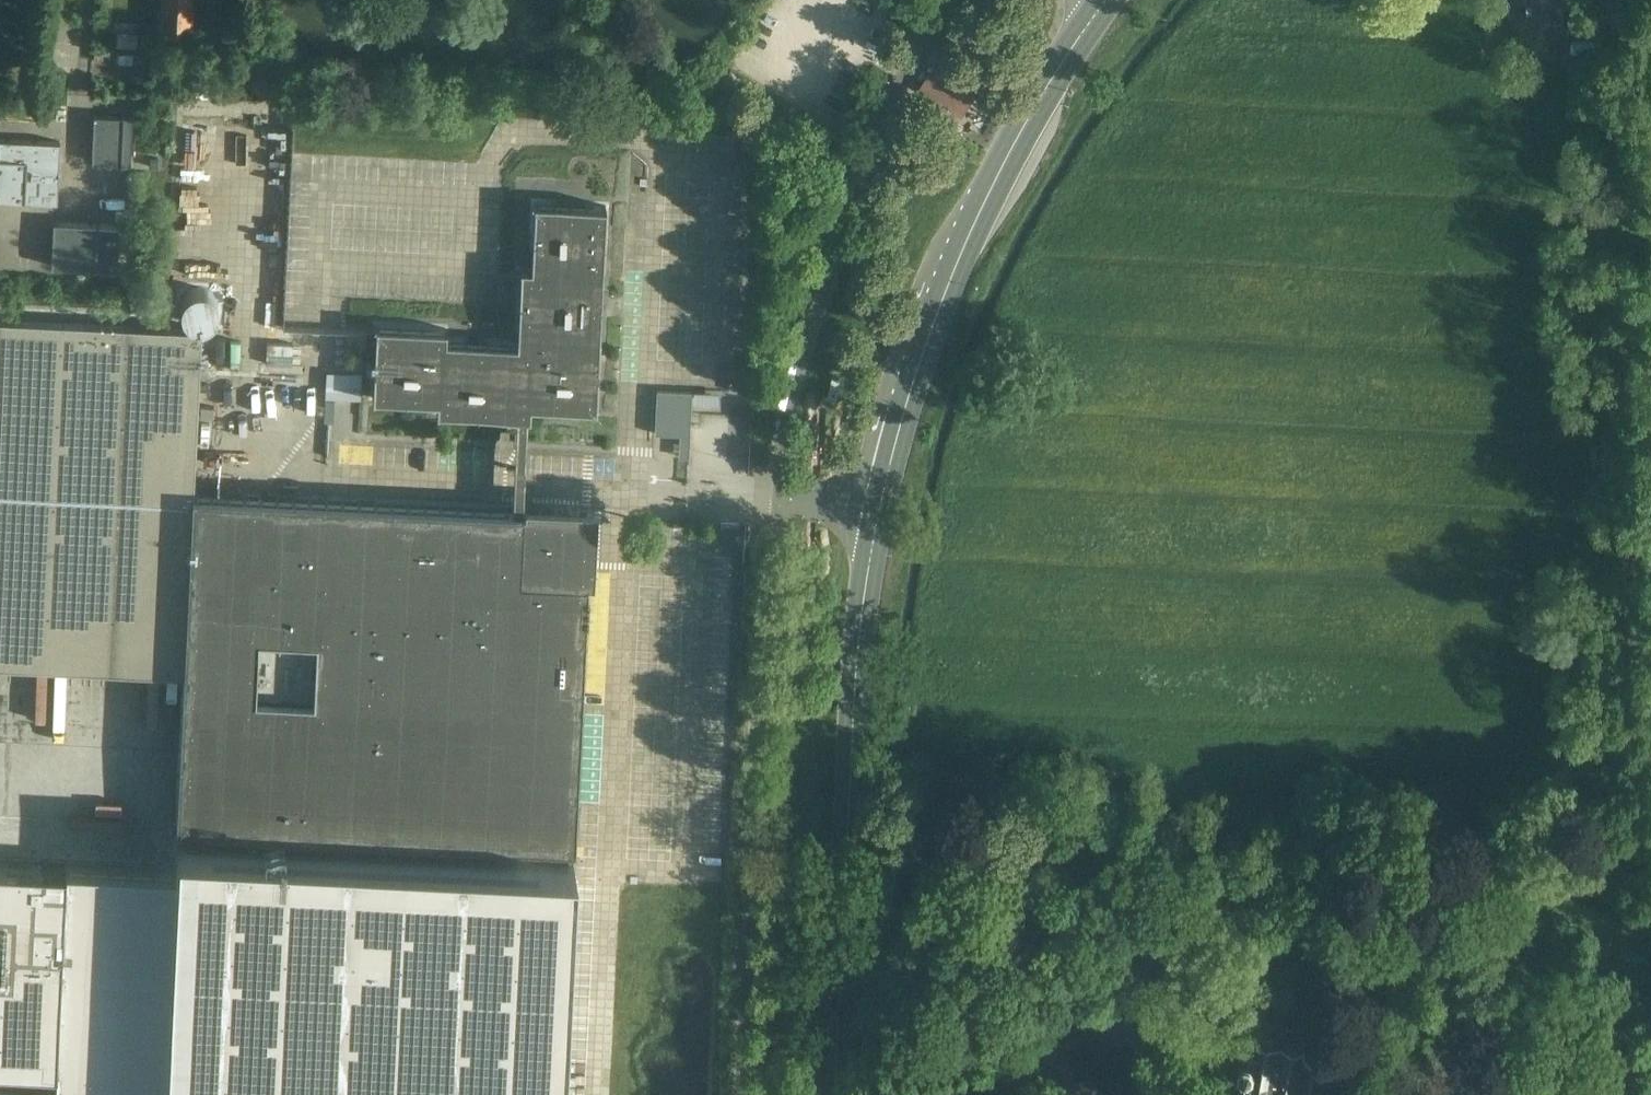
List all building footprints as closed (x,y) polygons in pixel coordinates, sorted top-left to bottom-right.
[(162,34),(191,36),(193,0),(164,0),(162,34)] [(1550,19),(1550,23),(1549,23),(1550,52),(1570,51),(1568,22),(1564,23),(1563,18),(1564,18),(1563,0),(1519,0),(1520,2),(1528,2),(1528,20),(1550,19)] [(137,31),(117,31),(116,46),(136,47),(137,31)] [(954,61),(958,56),(950,51),(924,90),(962,115),(984,81),(954,61)] [(162,65),(190,66),(190,53),(163,52),(162,65)] [(730,69),(722,82),(732,89),(741,76),(730,69)] [(131,163),(133,116),(95,115),(93,161),(131,163)] [(267,132),(205,130),(203,183),(265,186),(267,132)] [(0,139),(0,146),(0,199),(58,202),(61,142),(0,139)] [(183,672),(175,825),(180,825),(179,832),(179,837),(175,837),(174,870),(64,864),(0,861),(0,1060),(55,1062),(53,1094),(561,1094),(573,857),(281,842),(281,838),(282,830),(573,845),(587,576),(578,577),(579,555),(579,551),(578,546),(577,542),(575,538),(573,534),(567,527),(563,524),(559,522),(555,520),(550,519),(546,519),(524,518),(526,508),(521,508),(525,416),(529,416),(530,405),(595,408),(605,207),(534,203),(530,270),(520,270),(517,343),(447,340),(447,328),(376,325),(373,397),(437,401),(437,411),(508,415),(515,415),(513,467),(511,508),(192,492),(198,405),(202,328),(0,318),(0,663),(183,672)] [(120,225),(55,222),(52,266),(118,269),(120,225)] [(179,304),(179,306),(179,307),(179,309),(180,311),(181,313),(181,314),(182,316),(185,319),(186,320),(188,321),(189,322),(191,323),(194,324),(198,324),(202,324),(205,323),(209,321),(210,320),(211,319),(213,318),(214,316),(215,314),(216,313),(216,311),(217,309),(217,307),(217,306),(217,304),(217,302),(216,300),(216,298),(215,297),(214,295),(213,293),(211,292),(210,291),(209,290),(207,289),(205,288),(202,287),(198,287),(194,287),(191,288),(188,290),(186,291),(185,292),(182,295),(181,297),(181,298),(180,300),(179,302),(179,304)] [(1253,1076),(1250,1092),(1263,1094),(1322,1094),(1330,1052),(1322,1050),(1322,1048),(1320,1047),(1320,1044),(1320,1042),(1319,1039),(1318,1038),(1316,1036),(1314,1035),(1312,1035),(1309,1035),(1307,1036),(1304,1038),(1304,1039),(1254,1029),(1249,1057),(1243,1055),(1241,1067),(1246,1068),(1245,1074),(1253,1076)]
